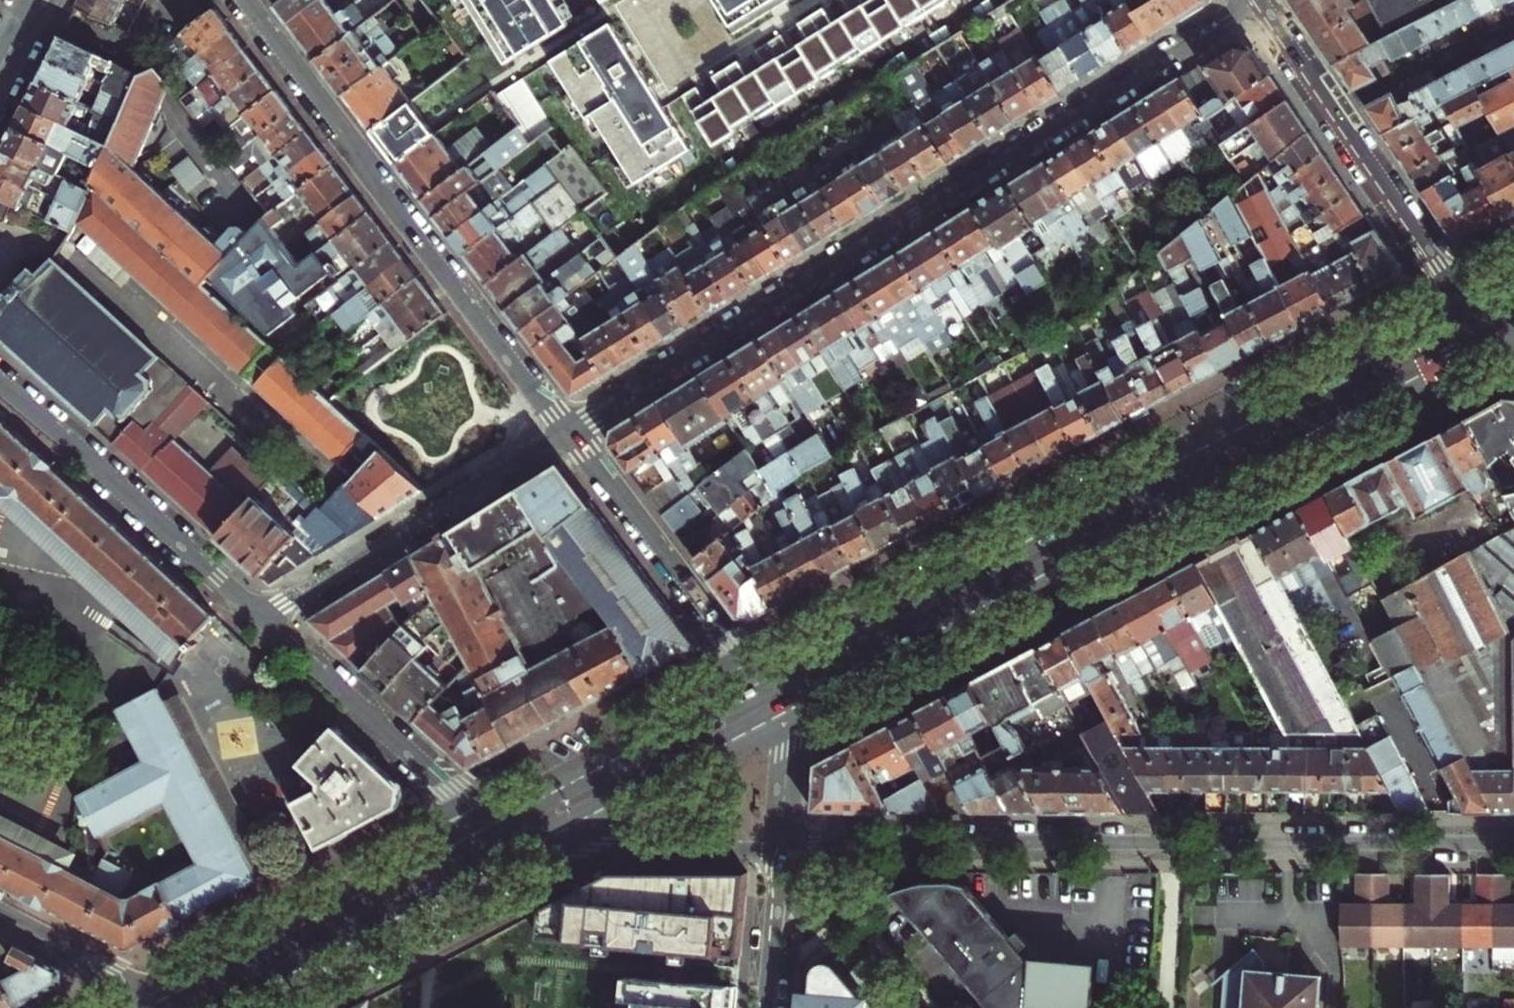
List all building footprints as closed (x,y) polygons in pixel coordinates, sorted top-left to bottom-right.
[(79,6),(117,26),(129,3),(123,0),(82,0),(79,6)] [(324,0),(284,0),(276,6),(283,16),(291,25),(324,0)] [(327,0),(324,0),(291,25),(297,34),(303,42),(339,15),(327,0)] [(425,36),(441,24),(423,0),(398,0),(425,36)] [(507,64),(570,25),(554,0),(467,0),(507,64)] [(719,146),(951,0),(847,0),(854,12),(837,23),(828,8),(803,24),(812,38),(794,50),(785,35),(760,51),(769,65),(752,76),(743,62),(718,77),(727,93),(710,103),(701,88),(687,97),(719,146)] [(731,24),(769,0),(717,0),(731,24)] [(1070,11),(1063,0),(1057,0),(1038,12),(1046,26),(1082,82),(1095,75),(1106,68),(1070,11)] [(1094,0),(1079,0),(1081,4),(1070,11),(1106,68),(1119,60),(1128,54),(1094,0)] [(1128,54),(1140,47),(1151,40),(1135,14),(1128,3),(1127,2),(1114,10),(1108,0),(1094,0),(1128,54)] [(1128,3),(1135,14),(1157,0),(1133,0),(1128,3)] [(1135,14),(1151,40),(1162,33),(1210,3),(1211,0),(1157,0),(1135,14)] [(1323,45),(1337,65),(1385,41),(1400,33),(1418,24),(1436,15),(1453,7),(1449,0),(1365,0),(1357,4),(1354,0),(1292,0),(1323,45)] [(1454,6),(1465,27),(1475,21),(1483,17),(1474,0),(1465,0),(1454,6)] [(1483,17),(1493,12),(1501,8),(1497,0),(1474,0),(1483,17)] [(1501,8),(1511,3),(1513,2),(1513,0),(1497,0),(1501,8)] [(311,52),(317,61),(371,19),(358,1),(339,15),(303,42),(311,52)] [(1465,27),(1454,6),(1453,7),(1436,15),(1447,36),(1456,31),(1465,27)] [(145,12),(138,8),(136,13),(142,16),(145,12)] [(217,9),(163,49),(156,67),(165,80),(178,70),(171,60),(184,50),(185,46),(190,43),(198,55),(232,29),(225,20),(217,9)] [(371,19),(317,61),(324,69),(331,78),(389,34),(383,26),(387,23),(379,13),(371,19)] [(1436,15),(1418,24),(1429,45),(1439,40),(1447,36),(1436,15)] [(695,150),(616,24),(554,61),(590,119),(597,115),(640,185),(695,150)] [(1418,24),(1400,33),(1411,54),(1421,49),(1429,45),(1418,24)] [(1082,82),(1046,26),(1035,33),(1047,53),(1037,59),(1060,96),(1072,89),(1082,82)] [(240,40),(232,29),(198,55),(178,70),(165,80),(171,88),(181,101),(194,91),(187,82),(200,72),(201,68),(205,65),(213,76),(248,50),(240,40)] [(1411,54),(1400,33),(1385,41),(1395,62),(1398,61),(1405,57),(1411,54)] [(389,34),(331,78),(338,88),(345,97),(403,53),(389,34)] [(142,77),(64,36),(58,47),(51,60),(89,79),(105,88),(131,101),(142,77)] [(1352,87),(1355,93),(1394,73),(1389,65),(1394,63),(1395,62),(1385,41),(1337,65),(1340,71),(1352,87)] [(403,53),(345,97),(358,114),(371,132),(409,103),(414,100),(394,74),(402,68),(423,52),(416,43),(403,53)] [(1004,52),(1014,69),(1039,109),(1050,103),(1060,96),(1037,59),(1028,44),(1012,54),(1009,49),(1004,52)] [(1501,51),(1512,72),(1513,70),(1513,44),(1510,46),(1501,51)] [(1238,45),(1183,80),(1207,120),(1226,108),(1272,77),(1262,62),(1253,48),(1238,45)] [(1014,69),(1004,52),(1001,48),(988,56),(997,70),(1000,78),(1014,69)] [(256,61),(248,50),(213,76),(194,91),(181,101),(187,109),(201,99),(205,104),(210,100),(215,106),(263,70),(256,61)] [(1491,56),(1483,60),(1494,81),(1512,72),(1501,51),(1491,56)] [(988,56),(978,62),(979,63),(991,84),(1016,124),(1027,117),(1039,109),(1014,69),(1000,78),(997,70),(988,56)] [(89,79),(51,60),(49,63),(46,71),(42,77),(40,82),(77,102),(89,79)] [(1474,64),(1465,69),(1476,90),(1494,81),(1483,60),(1474,64)] [(914,62),(894,75),(902,88),(922,75),(914,62)] [(991,84),(979,63),(966,71),(975,85),(976,93),(991,84)] [(1389,65),(1394,73),(1398,71),(1394,63),(1389,65)] [(142,77),(131,101),(121,125),(111,148),(136,168),(171,88),(165,80),(156,67),(142,77)] [(421,93),(402,68),(394,74),(414,100),(421,93)] [(1457,73),(1447,78),(1458,99),(1476,90),(1465,69),(1457,73)] [(270,80),(263,70),(215,106),(209,110),(196,121),(211,141),(222,133),(212,120),(234,103),(245,116),(278,91),(270,80)] [(1016,124),(991,84),(976,93),(975,85),(966,71),(966,70),(955,77),(993,138),(1004,131),(1016,124)] [(1441,108),(1429,87),(1423,74),(1416,77),(1409,81),(1411,86),(1415,94),(1412,96),(1423,117),(1441,108)] [(894,75),(873,88),(878,96),(884,105),(929,178),(940,171),(950,165),(911,102),(902,88),(894,75)] [(944,84),(945,85),(954,100),(960,103),(945,113),(969,153),(981,146),(993,138),(955,77),(944,84)] [(1272,77),(1226,108),(1237,125),(1218,137),(1223,146),(1290,103),(1281,90),(1272,77)] [(1438,83),(1429,87),(1441,108),(1444,106),(1458,99),(1447,78),(1438,83)] [(1217,136),(1207,120),(1183,80),(1172,87),(1158,95),(1169,113),(1173,111),(1183,128),(1182,129),(1192,145),(1204,137),(1207,142),(1217,136)] [(33,94),(28,105),(86,135),(95,117),(100,120),(103,115),(95,111),(77,102),(40,82),(33,94)] [(1481,99),(1489,113),(1498,130),(1513,159),(1513,138),(1510,140),(1505,131),(1513,127),(1513,82),(1481,99)] [(954,100),(945,85),(932,93),(934,96),(945,113),(960,103),(954,100)] [(1411,86),(1402,91),(1406,99),(1412,96),(1415,94),(1411,86)] [(95,111),(103,115),(121,125),(131,101),(105,88),(95,111)] [(873,88),(864,94),(869,101),(878,96),(873,88)] [(931,90),(917,98),(921,104),(934,96),(932,93),(931,90)] [(1476,90),(1458,99),(1444,106),(1452,122),(1457,130),(1489,113),(1481,99),(1476,90)] [(227,162),(294,112),(286,101),(278,91),(245,116),(235,123),(243,134),(219,152),(227,162)] [(1423,117),(1412,96),(1406,99),(1402,91),(1366,109),(1376,123),(1385,136),(1420,118),(1423,117)] [(1169,113),(1158,95),(1149,101),(1138,108),(1172,163),(1194,149),(1192,145),(1182,129),(1183,128),(1173,111),(1169,113)] [(917,98),(911,102),(950,165),(960,159),(969,153),(945,113),(934,96),(921,104),(917,98)] [(201,99),(187,109),(191,114),(205,104),(201,99)] [(210,100),(205,104),(209,110),(215,106),(210,100)] [(235,123),(245,116),(234,103),(212,120),(222,133),(235,123)] [(384,149),(423,119),(409,103),(371,132),(384,149)] [(1290,103),(1223,146),(1231,159),(1260,142),(1274,164),(1311,134),(1301,119),(1290,103)] [(86,135),(28,105),(25,111),(14,131),(6,148),(92,193),(94,188),(111,148),(86,135)] [(929,178),(884,105),(871,113),(881,128),(892,146),(883,152),(908,191),(919,184),(929,178)] [(1125,115),(1115,121),(1150,177),(1172,163),(1138,108),(1125,115)] [(302,121),(294,112),(227,162),(232,169),(234,172),(253,157),(261,168),(309,131),(302,121)] [(1420,118),(1385,136),(1390,144),(1398,155),(1448,124),(1446,120),(1436,119),(1425,126),(1420,118)] [(384,149),(397,166),(436,136),(423,119),(384,149)] [(867,162),(862,165),(886,205),(897,198),(908,191),(883,152),(872,134),(863,120),(853,126),(863,142),(856,146),(867,162)] [(1105,128),(1093,135),(1122,182),(1128,190),(1150,177),(1115,121),(1105,128)] [(1411,175),(1447,156),(1442,146),(1451,141),(1459,144),(1462,148),(1466,146),(1457,130),(1452,122),(1448,124),(1398,155),(1404,165),(1411,175)] [(449,150),(438,135),(436,136),(397,166),(413,186),(424,201),(468,168),(493,148),(479,128),(449,150)] [(881,128),(872,134),(883,152),(892,146),(881,128)] [(1480,171),(1507,219),(1513,215),(1513,159),(1498,130),(1489,135),(1492,141),(1484,144),(1493,163),(1480,171)] [(281,179),(322,148),(316,140),(309,131),(261,168),(242,182),(255,199),(260,195),(270,188),(267,184),(257,192),(254,188),(268,177),(269,179),(277,174),(281,179)] [(532,176),(547,164),(563,152),(548,131),(529,145),(516,155),(532,176)] [(1261,174),(1270,192),(1325,155),(1319,146),(1311,134),(1274,164),(1261,174)] [(854,170),(841,178),(865,218),(876,211),(886,205),(862,165),(843,135),(834,141),(838,147),(834,149),(839,157),(841,156),(844,160),(854,170)] [(1122,182),(1093,135),(1082,142),(1069,150),(1101,201),(1108,212),(1112,219),(1124,212),(1111,190),(1122,182)] [(1442,146),(1447,156),(1462,148),(1459,144),(1451,141),(1442,146)] [(560,183),(533,204),(465,255),(476,270),(488,285),(520,260),(512,249),(522,241),(522,236),(545,219),(556,233),(571,221),(583,212),(608,193),(572,145),(563,152),(547,164),(560,183)] [(1447,156),(1411,175),(1418,185),(1424,193),(1443,183),(1448,180),(1455,176),(1457,175),(1452,164),(1461,159),(1469,162),(1472,167),(1476,165),(1466,146),(1462,148),(1447,156)] [(823,172),(815,177),(847,229),(856,223),(865,218),(841,178),(833,166),(821,147),(811,153),(823,172)] [(0,159),(0,173),(83,214),(92,193),(6,148),(1,158),(0,159)] [(111,148),(94,188),(202,286),(207,280),(249,236),(242,229),(234,228),(219,245),(136,168),(111,148)] [(261,208),(267,216),(335,166),(329,158),(322,148),(281,179),(273,185),(273,186),(279,194),(261,208)] [(1059,156),(1048,163),(1082,218),(1091,232),(1098,243),(1109,236),(1098,218),(1093,217),(1088,209),(1101,201),(1069,150),(1059,156)] [(1270,192),(1281,214),(1339,175),(1334,167),(1325,155),(1270,192)] [(1247,185),(1259,175),(1247,156),(1234,164),(1247,185)] [(1452,164),(1457,175),(1472,167),(1469,162),(1461,159),(1452,164)] [(854,170),(844,160),(833,166),(841,178),(854,170)] [(1038,169),(1029,175),(1063,230),(1082,218),(1048,163),(1038,169)] [(193,164),(177,176),(191,196),(208,184),(193,164)] [(1472,167),(1457,175),(1455,176),(1457,180),(1485,231),(1495,225),(1507,219),(1480,171),(1476,165),(1472,167)] [(287,248),(357,196),(346,181),(335,166),(267,216),(262,222),(249,236),(207,280),(268,336),(296,315),(290,305),(333,273),(334,273),(329,267),(319,253),(300,266),(291,253),(287,248)] [(429,207),(436,216),(479,183),(468,168),(424,201),(429,207)] [(786,174),(792,184),(828,241),(839,234),(847,229),(815,177),(811,172),(804,177),(800,171),(796,173),(794,169),(786,174)] [(15,205),(73,233),(74,234),(83,214),(0,173),(0,198),(15,205)] [(273,185),(281,179),(277,174),(269,179),(273,185)] [(1302,254),(1292,235),(1287,225),(1281,214),(1270,192),(1261,174),(1259,175),(1247,185),(1233,197),(1254,237),(1282,289),(1303,329),(1312,324),(1291,284),(1302,279),(1301,277),(1298,276),(1290,260),(1302,254)] [(1063,230),(1029,175),(1021,180),(1010,187),(1035,226),(1050,251),(1061,245),(1063,249),(1072,244),(1063,230)] [(1292,235),(1308,225),(1353,196),(1346,186),(1339,175),(1281,214),(1287,225),(1292,235)] [(1485,231),(1457,180),(1455,176),(1448,180),(1443,183),(1424,193),(1459,245),(1473,237),(1485,231)] [(489,190),(482,181),(479,183),(436,216),(444,228),(451,237),(495,203),(512,191),(514,189),(506,178),(489,190)] [(828,241),(792,184),(785,189),(780,181),(774,185),(771,180),(766,184),(809,253),(819,247),(828,241)] [(809,253),(766,184),(760,188),(763,192),(756,196),(767,212),(769,211),(775,220),(765,226),(789,265),(799,259),(809,253)] [(698,199),(703,207),(721,195),(716,187),(707,192),(698,199)] [(765,226),(759,217),(740,187),(723,198),(733,214),(772,276),(781,270),(789,265),(765,226)] [(1035,226),(1010,187),(993,197),(977,207),(1017,273),(1036,262),(1035,260),(1020,235),(1035,226)] [(88,234),(346,469),(366,447),(360,441),(365,436),(329,403),(202,286),(94,188),(92,193),(83,214),(74,234),(73,233),(70,237),(78,245),(88,234)] [(518,198),(512,191),(495,203),(501,210),(518,198)] [(1206,218),(1217,210),(1226,202),(1220,192),(1200,208),(1206,218)] [(465,255),(533,204),(525,193),(518,198),(501,210),(495,203),(451,237),(458,246),(465,255)] [(255,199),(258,205),(264,200),(260,195),(255,199)] [(322,240),(327,247),(371,213),(364,204),(357,196),(287,248),(291,253),(295,250),(297,253),(311,242),(314,246),(322,240)] [(1324,244),(1335,238),(1346,231),(1368,217),(1361,208),(1353,196),(1308,225),(1292,235),(1302,254),(1303,256),(1315,250),(1321,246),(1324,244)] [(1217,210),(1237,246),(1254,237),(1233,197),(1226,202),(1217,210)] [(5,223),(15,205),(0,198),(0,220),(5,223)] [(1108,212),(1101,201),(1088,209),(1093,217),(1098,218),(1108,212)] [(1179,223),(1186,234),(1203,221),(1206,218),(1200,208),(1199,206),(1179,223)] [(1017,273),(977,207),(966,214),(957,220),(988,270),(996,265),(1011,291),(1023,284),(1017,273)] [(767,212),(759,217),(765,226),(775,220),(769,211),(767,212)] [(371,213),(327,247),(319,253),(329,267),(334,263),(336,263),(341,259),(344,252),(356,269),(393,242),(381,227),(371,213)] [(772,276),(733,214),(720,222),(718,218),(712,221),(715,225),(753,288),(764,281),(772,276)] [(1401,267),(1368,217),(1346,231),(1377,289),(1390,282),(1398,278),(1401,267)] [(1082,218),(1063,230),(1072,244),(1091,232),(1082,218)] [(946,226),(938,232),(985,307),(997,300),(989,286),(982,274),(988,270),(957,220),(946,226)] [(556,233),(520,260),(488,285),(499,300),(508,312),(582,254),(566,233),(574,226),(571,221),(556,233)] [(1203,221),(1186,234),(1195,253),(1214,242),(1206,228),(1203,221)] [(689,230),(692,235),(732,300),(745,293),(753,288),(715,225),(703,233),(697,225),(689,230)] [(1324,244),(1332,258),(1355,301),(1365,295),(1377,289),(1346,231),(1335,238),(1324,244)] [(929,237),(919,243),(950,294),(957,290),(972,315),(979,311),(983,316),(988,313),(985,307),(938,232),(929,237)] [(1185,263),(1197,256),(1195,253),(1186,234),(1165,251),(1162,254),(1177,282),(1191,274),(1185,263)] [(732,300),(692,235),(671,248),(672,250),(711,314),(723,306),(732,300)] [(1303,329),(1282,289),(1254,237),(1237,246),(1239,250),(1243,259),(1238,262),(1237,263),(1238,264),(1241,270),(1253,264),(1261,279),(1249,285),(1258,302),(1279,342),(1296,332),(1303,329)] [(602,239),(590,247),(607,269),(618,260),(602,239)] [(645,240),(638,246),(688,328),(700,320),(711,314),(672,250),(657,259),(645,240)] [(393,242),(356,269),(349,275),(339,282),(335,286),(340,292),(346,288),(354,299),(406,260),(399,251),(393,242)] [(1195,253),(1197,256),(1205,271),(1224,261),(1223,260),(1218,250),(1214,242),(1195,253)] [(908,250),(899,255),(946,331),(958,324),(943,298),(950,294),(919,243),(908,250)] [(1329,270),(1315,278),(1333,313),(1343,307),(1355,301),(1332,258),(1324,244),(1321,246),(1315,250),(1303,256),(1310,269),(1321,263),(1324,267),(1326,265),(1329,270)] [(630,278),(638,291),(669,340),(679,334),(688,328),(638,246),(619,260),(626,271),(636,265),(640,272),(630,278)] [(582,254),(508,312),(517,323),(525,333),(582,289),(591,282),(595,279),(584,265),(588,263),(582,254)] [(1291,284),(1312,324),(1323,318),(1333,313),(1315,278),(1310,269),(1303,256),(1302,254),(1290,260),(1298,276),(1301,277),(1302,279),(1291,284)] [(888,262),(878,269),(922,340),(930,353),(935,360),(956,347),(946,331),(899,255),(888,262)] [(1145,256),(1139,261),(1143,268),(1149,264),(1145,256)] [(161,357),(54,258),(40,274),(34,268),(24,279),(21,276),(5,293),(9,296),(4,301),(0,305),(0,307),(6,312),(0,318),(0,337),(97,427),(111,411),(120,419),(129,418),(155,390),(155,381),(147,372),(161,357)] [(1223,260),(1224,261),(1227,267),(1232,265),(1228,258),(1223,260)] [(406,260),(354,299),(363,311),(357,316),(362,321),(420,278),(413,269),(406,260)] [(1224,261),(1205,271),(1209,280),(1222,273),(1221,271),(1227,267),(1224,261)] [(1050,286),(1036,262),(1017,273),(1023,284),(1032,297),(1050,286)] [(336,278),(345,271),(340,264),(336,263),(334,263),(329,267),(334,273),(333,273),(336,278)] [(1321,263),(1310,269),(1315,278),(1329,270),(1326,265),(1324,267),(1321,263)] [(1004,296),(1011,291),(996,265),(988,270),(996,282),(1004,296)] [(922,340),(878,269),(869,274),(857,282),(901,353),(922,340)] [(996,282),(988,270),(982,274),(989,286),(996,282)] [(595,279),(591,282),(599,294),(609,288),(601,274),(595,279)] [(1177,282),(1184,296),(1223,371),(1237,364),(1250,357),(1229,318),(1224,321),(1214,303),(1211,304),(1204,291),(1201,293),(1191,274),(1177,282)] [(669,340),(638,291),(630,278),(629,276),(610,288),(612,291),(649,352),(659,346),(669,340)] [(420,278),(362,321),(343,335),(349,343),(369,328),(372,322),(381,335),(433,296),(427,288),(420,278)] [(1226,281),(1213,288),(1229,318),(1250,357),(1260,351),(1273,344),(1252,305),(1243,287),(1232,293),(1226,281)] [(848,287),(838,293),(874,353),(887,345),(897,362),(903,358),(901,353),(857,282),(848,287)] [(572,322),(580,315),(592,306),(595,304),(582,289),(525,333),(531,341),(537,349),(572,322)] [(1223,371),(1184,296),(1174,301),(1168,289),(1155,295),(1163,310),(1167,318),(1201,383),(1211,377),(1223,371)] [(966,319),(972,315),(957,290),(950,294),(966,319)] [(615,319),(604,325),(629,365),(640,358),(649,352),(612,291),(598,302),(602,307),(606,304),(615,319)] [(874,353),(838,293),(829,299),(818,306),(849,355),(860,373),(873,365),(879,361),(874,353)] [(966,319),(950,294),(943,298),(958,324),(966,319)] [(338,385),(343,392),(447,314),(440,305),(433,296),(381,335),(390,346),(338,385)] [(363,311),(354,299),(348,303),(357,316),(363,311)] [(595,304),(592,306),(604,325),(615,319),(606,304),(602,307),(598,302),(595,304)] [(1255,303),(1252,305),(1273,344),(1276,343),(1279,342),(1258,302),(1255,303)] [(810,311),(800,317),(847,393),(858,386),(841,360),(849,355),(818,306),(810,311)] [(268,336),(285,351),(306,335),(320,324),(307,307),(296,315),(268,336)] [(1163,310),(1138,323),(1142,331),(1167,318),(1163,310)] [(1087,313),(1076,322),(1085,339),(1097,333),(1087,313)] [(629,365),(604,325),(591,333),(580,315),(572,322),(606,379),(619,371),(629,365)] [(790,323),(780,329),(827,405),(836,400),(847,393),(800,317),(790,323)] [(1167,318),(1142,331),(1176,396),(1192,388),(1201,383),(1167,318)] [(606,379),(572,322),(537,349),(556,374),(574,399),(606,379)] [(1128,421),(1090,348),(1085,339),(1076,322),(1066,330),(1081,357),(1087,354),(1089,358),(1080,363),(1085,372),(1074,377),(1077,383),(1104,434),(1117,427),(1128,421)] [(1138,323),(1125,330),(1130,338),(1142,331),(1138,323)] [(827,405),(780,329),(770,335),(762,341),(787,382),(808,417),(827,405)] [(1114,336),(1126,358),(1152,408),(1165,402),(1176,396),(1142,331),(1130,338),(1125,330),(1114,336)] [(306,335),(285,351),(302,366),(319,353),(306,335)] [(922,340),(901,353),(903,358),(908,366),(930,353),(922,340)] [(787,382),(762,341),(746,350),(732,359),(778,434),(783,432),(799,422),(796,418),(801,416),(782,385),(787,382)] [(1102,341),(1090,348),(1128,421),(1141,414),(1152,408),(1126,358),(1114,365),(1102,341)] [(866,382),(860,373),(849,355),(841,360),(858,386),(866,382)] [(174,440),(210,402),(161,357),(147,372),(155,381),(155,390),(129,418),(120,419),(111,411),(97,427),(132,459),(195,517),(218,538),(246,507),(174,440)] [(778,434),(732,359),(716,369),(701,378),(727,419),(732,415),(754,449),(774,437),(778,434)] [(881,378),(887,374),(879,361),(873,365),(881,378)] [(1041,373),(1048,387),(1079,447),(1093,440),(1104,434),(1077,383),(1064,390),(1052,367),(1041,373)] [(727,419),(701,378),(679,392),(660,404),(688,449),(730,423),(727,419)] [(933,406),(945,399),(955,394),(951,386),(928,399),(933,406)] [(1043,416),(1034,421),(1055,460),(1067,453),(1079,447),(1048,387),(1032,395),(1043,416)] [(1032,395),(1023,400),(1034,421),(1043,416),(1032,395)] [(967,442),(945,399),(933,406),(943,425),(982,499),(992,493),(1007,486),(980,435),(967,442)] [(1030,473),(999,412),(992,399),(980,406),(992,429),(980,435),(1007,486),(1019,479),(1030,473)] [(1490,470),(1499,460),(1511,454),(1513,457),(1513,399),(1508,399),(1465,422),(1490,470)] [(1023,400),(1014,405),(1025,426),(1034,421),(1023,400)] [(688,449),(660,404),(650,410),(638,417),(675,476),(681,486),(688,497),(697,489),(682,465),(686,462),(682,457),(689,452),(688,449)] [(1014,405),(999,412),(1030,473),(1043,466),(1055,460),(1034,421),(1025,426),(1014,405)] [(913,416),(909,409),(901,413),(905,421),(909,418),(913,416)] [(675,476),(638,417),(625,426),(614,433),(611,447),(648,496),(675,476)] [(887,430),(894,442),(916,431),(909,418),(905,421),(893,427),(887,430)] [(1454,428),(1441,434),(1475,498),(1498,486),(1490,470),(1465,422),(1454,428)] [(3,423),(0,426),(0,480),(8,488),(19,476),(38,455),(21,439),(3,423)] [(982,499),(943,425),(930,432),(939,450),(928,456),(958,512),(969,506),(982,499)] [(833,458),(820,436),(795,451),(783,432),(778,434),(803,475),(808,471),(833,458)] [(778,434),(774,437),(786,456),(761,472),(765,479),(776,496),(784,490),(803,475),(778,434)] [(1422,517),(1381,539),(1391,557),(1380,562),(1367,569),(1375,584),(1383,600),(1470,554),(1497,539),(1475,498),(1441,434),(1431,440),(1460,496),(1459,518),(1430,533),(1422,517)] [(357,480),(383,452),(365,436),(360,441),(366,447),(346,469),(357,480)] [(713,477),(747,450),(740,439),(709,458),(697,465),(704,476),(698,481),(702,486),(713,477)] [(1418,447),(1393,460),(1418,511),(1422,517),(1460,496),(1431,440),(1418,447)] [(901,456),(907,468),(936,523),(947,518),(958,512),(928,456),(923,445),(901,456)] [(747,450),(713,477),(731,506),(765,479),(761,472),(749,453),(747,450)] [(704,451),(693,458),(697,465),(709,458),(704,451)] [(426,491),(383,452),(357,480),(350,487),(383,517),(408,502),(426,491)] [(8,488),(187,651),(195,641),(212,624),(216,618),(38,455),(19,476),(8,488)] [(901,456),(887,463),(893,476),(907,468),(901,456)] [(1374,470),(1352,482),(1373,524),(1410,504),(1415,513),(1418,511),(1393,460),(1374,470)] [(277,473),(282,469),(282,468),(275,461),(270,467),(277,473)] [(874,470),(882,484),(910,537),(923,531),(936,523),(907,468),(893,476),(887,463),(874,470)] [(466,524),(413,557),(436,602),(470,666),(513,747),(595,704),(632,684),(646,677),(622,632),(550,537),(593,505),(562,464),(466,524)] [(849,483),(863,511),(884,551),(897,544),(910,537),(882,484),(869,490),(857,468),(844,475),(849,483)] [(291,486),(295,481),(282,469),(277,473),(291,486)] [(675,476),(648,496),(655,506),(681,486),(675,476)] [(719,516),(731,532),(735,528),(747,519),(752,515),(759,509),(772,499),(776,496),(765,479),(731,506),(719,516)] [(1373,524),(1352,482),(1340,489),(1328,495),(1356,549),(1370,541),(1380,562),(1391,557),(1381,539),(1373,524)] [(863,511),(849,483),(835,490),(845,509),(844,514),(846,519),(863,511)] [(383,517),(350,487),(347,484),(325,508),(332,515),(355,535),(367,528),(383,517)] [(681,486),(655,506),(663,516),(688,497),(681,486)] [(702,486),(697,489),(688,497),(663,516),(668,523),(674,531),(709,503),(703,494),(706,491),(702,486)] [(187,651),(8,488),(3,493),(2,493),(3,494),(0,495),(0,500),(174,665),(187,651)] [(830,579),(789,499),(784,490),(776,496),(772,499),(789,531),(775,538),(804,594),(816,587),(830,579)] [(884,551),(863,511),(846,519),(844,514),(845,509),(835,490),(822,497),(827,506),(857,565),(871,558),(884,551)] [(857,565),(827,506),(814,513),(802,492),(789,499),(830,579),(844,572),(857,565)] [(1356,549),(1328,495),(1315,502),(1301,509),(1325,555),(1349,599),(1375,584),(1367,569),(1356,549)] [(1504,496),(1513,516),(1513,495),(1504,496)] [(306,544),(255,497),(246,507),(218,538),(239,558),(271,587),(355,535),(332,515),(306,544)] [(679,659),(701,647),(624,545),(593,505),(550,537),(622,632),(646,677),(679,659)] [(1312,562),(1325,555),(1301,509),(1280,521),(1255,534),(1288,596),(1306,587),(1321,616),(1331,611),(1328,606),(1334,603),(1312,562)] [(767,543),(752,515),(747,519),(761,545),(767,543)] [(735,528),(751,558),(777,608),(791,600),(804,594),(775,538),(767,543),(761,545),(747,519),(735,528)] [(710,535),(704,528),(684,543),(686,547),(689,551),(710,535)] [(731,532),(696,559),(706,573),(713,581),(743,558),(746,562),(751,558),(735,528),(731,532)] [(1497,539),(1470,554),(1513,638),(1513,530),(1497,539)] [(1255,534),(1236,544),(1336,733),(1347,733),(1353,733),(1361,733),(1357,725),(1341,696),(1303,625),(1288,596),(1255,534)] [(1336,733),(1236,544),(1228,548),(1218,554),(1313,733),(1318,733),(1331,733),(1336,733)] [(1218,554),(1197,565),(1236,637),(1247,657),(1288,733),(1291,733),(1305,733),(1311,733),(1313,733),(1218,554)] [(1398,628),(1418,664),(1498,814),(1508,814),(1513,814),(1513,638),(1470,554),(1383,600),(1385,602),(1398,628)] [(1349,599),(1325,555),(1312,562),(1334,603),(1328,606),(1331,611),(1350,601),(1349,599)] [(402,565),(389,572),(403,599),(389,608),(393,614),(406,606),(415,621),(436,602),(413,557),(402,565)] [(777,608),(751,558),(746,562),(743,558),(713,581),(740,618),(752,621),(764,615),(777,608)] [(1187,570),(1172,578),(1201,632),(1218,623),(1228,641),(1236,637),(1197,565),(1187,570)] [(403,633),(393,614),(389,608),(403,599),(389,572),(311,621),(342,650),(366,673),(403,633)] [(1160,584),(1147,591),(1183,659),(1194,680),(1206,673),(1199,659),(1189,640),(1201,633),(1201,632),(1172,578),(1160,584)] [(1303,625),(1321,616),(1306,587),(1288,596),(1303,625)] [(1183,659),(1147,591),(1135,597),(1122,605),(1149,656),(1151,659),(1164,652),(1168,661),(1174,658),(1176,662),(1183,659)] [(470,666),(436,602),(415,621),(403,633),(366,673),(384,689),(420,723),(435,705),(443,696),(449,690),(460,678),(470,666)] [(1149,656),(1122,605),(1110,611),(1097,618),(1119,659),(1122,665),(1132,683),(1140,697),(1149,691),(1143,679),(1138,677),(1144,674),(1137,662),(1149,656)] [(216,618),(212,624),(226,638),(231,632),(216,618)] [(1075,629),(1066,634),(1092,681),(1117,668),(1113,662),(1119,659),(1097,618),(1091,621),(1075,629)] [(1201,632),(1201,633),(1210,650),(1228,641),(1218,623),(1201,632)] [(1418,664),(1398,628),(1375,640),(1394,677),(1418,664)] [(1210,650),(1201,633),(1189,640),(1199,659),(1211,652),(1210,650)] [(1054,641),(1040,649),(1069,704),(1082,729),(1086,735),(1094,731),(1082,708),(1091,701),(1093,704),(1101,698),(1092,681),(1066,634),(1054,641)] [(1236,637),(1228,641),(1238,662),(1247,657),(1236,637)] [(81,805),(102,845),(170,809),(203,870),(148,900),(154,913),(139,922),(148,942),(223,902),(269,877),(256,853),(245,860),(160,698),(169,694),(201,658),(195,652),(200,646),(195,641),(187,651),(174,665),(153,688),(119,708),(116,710),(148,769),(81,805)] [(1069,704),(1040,649),(1028,655),(1015,662),(1039,706),(1050,701),(1056,711),(1069,704)] [(1151,659),(1155,668),(1168,661),(1164,652),(1151,659)] [(1155,668),(1151,659),(1149,656),(1137,662),(1144,674),(1155,668)] [(1183,659),(1176,662),(1188,684),(1194,680),(1183,659)] [(1006,666),(995,672),(1019,717),(1022,719),(1041,710),(1039,706),(1015,662),(1006,666)] [(1498,814),(1418,664),(1394,677),(1457,797),(1449,800),(1450,813),(1498,814)] [(471,699),(461,706),(489,760),(504,752),(513,747),(470,666),(460,678),(471,699)] [(1117,668),(1092,681),(1101,698),(1102,700),(1126,687),(1117,668)] [(976,682),(1008,745),(1014,757),(1022,754),(1028,751),(1019,733),(1011,721),(1019,717),(995,672),(985,677),(976,682)] [(997,751),(1008,745),(976,682),(965,688),(951,695),(979,748),(983,758),(997,751)] [(1102,700),(1111,717),(1128,707),(1121,693),(1128,689),(1126,687),(1102,700)] [(449,690),(443,696),(449,699),(453,695),(449,690)] [(245,860),(256,853),(169,694),(160,698),(245,860)] [(935,703),(919,712),(940,752),(959,742),(966,755),(979,748),(951,695),(935,703)] [(1050,701),(1039,706),(1041,710),(1045,716),(1056,711),(1050,701)] [(489,760),(461,706),(456,703),(446,715),(435,705),(420,723),(470,770),(480,765),(489,760)] [(1128,707),(1111,717),(1120,733),(1142,733),(1140,729),(1128,707)] [(895,725),(923,781),(939,813),(971,813),(955,781),(949,769),(947,765),(945,761),(940,752),(919,712),(907,719),(895,725)] [(1357,725),(1361,733),(1364,738),(1368,747),(1369,749),(1391,737),(1378,714),(1357,725)] [(1094,731),(1086,735),(1087,738),(1091,745),(1093,750),(1103,768),(1127,814),(1146,813),(1163,813),(1152,793),(1120,733),(1111,717),(1104,721),(1106,725),(1094,731)] [(1142,733),(1148,733),(1153,733),(1159,733),(1153,722),(1140,729),(1142,733)] [(923,781),(895,725),(879,733),(857,745),(867,764),(872,761),(888,791),(891,797),(923,781)] [(402,789),(335,728),(285,785),(320,850),(334,842),(399,807),(402,789)] [(1059,740),(1065,750),(1087,738),(1086,735),(1082,729),(1059,740)] [(1142,747),(1142,733),(1120,733),(1152,793),(1158,791),(1168,791),(1168,768),(1154,768),(1154,747),(1142,747)] [(1142,733),(1142,747),(1154,747),(1153,739),(1148,739),(1148,733),(1142,733)] [(1153,739),(1154,747),(1173,747),(1173,733),(1161,733),(1161,739),(1153,739)] [(1173,733),(1173,747),(1193,747),(1193,739),(1187,739),(1187,733),(1173,733)] [(1213,747),(1213,733),(1200,733),(1200,739),(1193,739),(1193,747),(1213,747)] [(1226,739),(1226,733),(1222,733),(1213,733),(1213,747),(1233,747),(1233,739),(1226,739)] [(1233,739),(1233,747),(1252,747),(1253,733),(1239,733),(1239,739),(1233,739)] [(1253,733),(1252,747),(1272,747),(1272,739),(1266,739),(1266,733),(1255,733),(1253,733)] [(1272,739),(1272,747),(1291,747),(1291,733),(1288,733),(1279,733),(1279,739),(1272,739)] [(1305,733),(1291,733),(1291,747),(1312,747),(1312,738),(1305,738),(1305,733)] [(1312,738),(1312,747),(1331,747),(1331,733),(1318,733),(1318,738),(1312,738)] [(1331,733),(1331,747),(1350,747),(1350,738),(1347,738),(1347,733),(1336,733),(1331,733)] [(1432,813),(1391,737),(1369,749),(1404,813),(1432,813)] [(1353,738),(1350,738),(1350,747),(1368,747),(1364,738),(1353,738)] [(1059,743),(1044,751),(1048,758),(1063,751),(1059,743)] [(867,813),(898,813),(894,805),(891,797),(885,800),(882,794),(888,791),(872,761),(867,764),(857,745),(846,751),(817,766),(814,796),(813,812),(867,813)] [(1006,769),(993,776),(1013,813),(1029,813),(1044,813),(1020,768),(1017,763),(1014,757),(1008,745),(997,751),(1006,769)] [(1173,747),(1154,747),(1154,768),(1168,768),(1168,791),(1177,791),(1186,791),(1186,769),(1173,768),(1173,747)] [(1193,747),(1173,747),(1173,768),(1186,769),(1186,791),(1197,791),(1207,791),(1207,769),(1193,768),(1193,747)] [(1213,747),(1193,747),(1193,768),(1207,769),(1207,791),(1217,791),(1227,791),(1227,769),(1213,769),(1213,747)] [(1233,747),(1213,747),(1213,769),(1227,769),(1227,791),(1232,791),(1232,795),(1237,795),(1247,795),(1247,791),(1247,769),(1233,768),(1233,747)] [(1252,768),(1252,747),(1233,747),(1233,768),(1247,769),(1247,791),(1257,791),(1266,791),(1267,769),(1252,768)] [(1272,747),(1252,747),(1252,768),(1267,769),(1266,791),(1276,791),(1286,791),(1286,769),(1272,768),(1272,747)] [(1291,747),(1272,747),(1272,768),(1286,769),(1286,791),(1297,791),(1306,791),(1306,769),(1291,769),(1291,747)] [(1312,768),(1312,747),(1291,747),(1291,769),(1306,769),(1306,791),(1315,791),(1325,791),(1325,769),(1312,768)] [(1331,768),(1331,747),(1312,747),(1312,768),(1325,769),(1325,791),(1335,791),(1345,792),(1345,769),(1331,768)] [(1350,747),(1331,747),(1331,768),(1345,769),(1345,792),(1355,792),(1365,792),(1365,769),(1350,769),(1350,747)] [(1368,747),(1350,747),(1350,769),(1365,769),(1365,792),(1374,792),(1381,792),(1386,813),(1404,813),(1369,749),(1368,747)] [(979,748),(966,755),(975,771),(955,781),(971,813),(989,813),(1013,813),(993,776),(983,758),(979,748)] [(983,758),(993,776),(1006,769),(997,751),(983,758)] [(1048,758),(1053,768),(1076,813),(1087,813),(1096,813),(1072,768),(1063,751),(1048,758)] [(1022,754),(1014,757),(1017,763),(1025,759),(1022,754)] [(1053,768),(1020,768),(1044,813),(1059,813),(1076,813),(1053,768)] [(1103,768),(1072,768),(1096,813),(1114,813),(1127,814),(1103,768)] [(939,813),(923,781),(891,797),(894,805),(898,813),(924,813),(939,813)] [(77,861),(0,822),(0,837),(71,874),(77,861)] [(52,911),(71,874),(0,837),(0,884),(52,911)] [(99,888),(71,874),(52,911),(68,920),(95,933),(126,875),(110,866),(99,888)] [(543,909),(541,939),(663,951),(660,982),(627,978),(625,1000),(640,1002),(639,1007),(734,1007),(736,989),(685,984),(688,953),(741,958),(748,874),(711,873),(649,873),(612,873),(578,891),(543,909)] [(1376,946),(1376,874),(1367,874),(1358,874),(1358,904),(1345,904),(1345,946),(1376,946)] [(1391,904),(1392,875),(1384,874),(1376,874),(1376,946),(1406,947),(1406,904),(1391,904)] [(138,881),(126,875),(95,933),(112,942),(130,951),(148,942),(139,922),(154,913),(148,900),(137,906),(135,906),(132,906),(129,906),(126,904),(126,903),(138,881)] [(1406,904),(1406,947),(1436,947),(1436,875),(1428,875),(1418,875),(1417,904),(1406,904)] [(1436,947),(1466,947),(1467,904),(1453,904),(1453,875),(1445,875),(1436,875),(1436,947)] [(1467,904),(1466,947),(1496,947),(1496,875),(1488,875),(1478,875),(1477,904),(1467,904)] [(1512,905),(1513,875),(1506,876),(1498,876),(1498,947),(1513,947),(1513,905),(1512,905)] [(1051,963),(1039,962),(1033,967),(1028,960),(1027,961),(1020,952),(1030,945),(1020,932),(987,902),(969,886),(942,879),(923,879),(896,890),(990,1007),(1088,1007),(1091,966),(1051,963)] [(18,1007),(20,1007),(61,986),(61,979),(61,970),(0,939),(0,940),(0,975),(18,1007)] [(1039,962),(1051,963),(1048,959),(1042,952),(1040,951),(1034,947),(1030,945),(1020,952),(1027,961),(1028,960),(1033,967),(1039,962)] [(1322,974),(1271,969),(1271,961),(1262,950),(1245,966),(1233,976),(1230,1007),(1319,1007),(1322,974)] [(835,959),(825,959),(820,963),(815,968),(813,974),(812,994),(802,994),(801,1007),(880,1007),(874,1000),(873,998),(871,998),(844,967),(835,959)] [(0,975),(0,1007),(18,1007),(0,975)]
